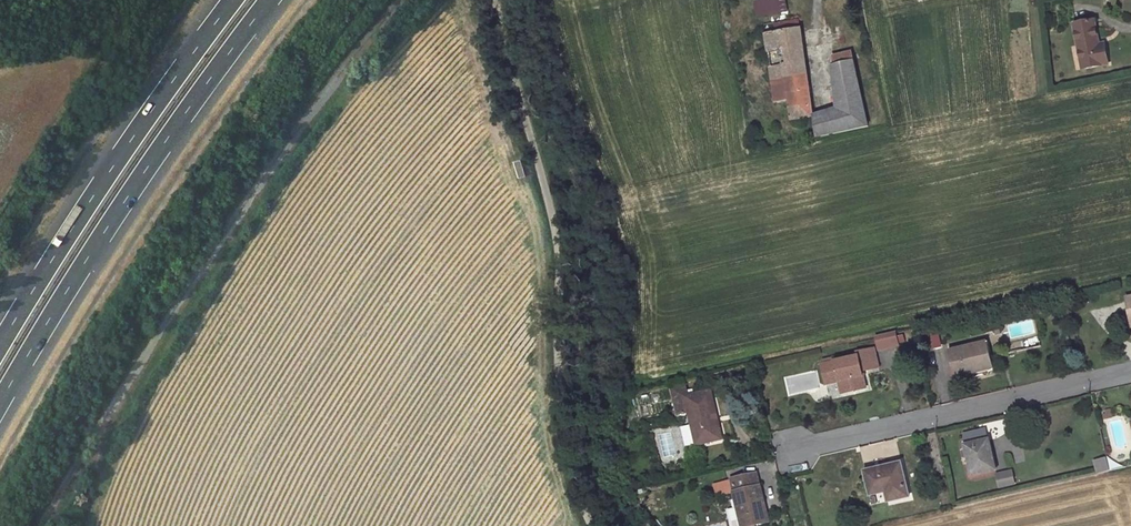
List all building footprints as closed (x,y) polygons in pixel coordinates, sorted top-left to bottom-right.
[(760,16),(785,12),(783,0),(758,0),(760,16)] [(800,29),(799,20),(784,22),(785,31),(800,29)] [(1095,20),(1074,24),(1083,69),(1109,64),(1105,44),(1099,45),(1095,20)] [(785,31),(784,22),(765,25),(766,34),(785,31)] [(802,45),(800,29),(785,31),(766,34),(768,51),(802,45)] [(811,106),(802,45),(768,51),(776,102),(789,99),(792,120),(816,117),(815,115),(809,116),(808,106),(811,106)] [(863,104),(852,52),(834,56),(835,66),(833,67),(835,93),(839,92),(842,108),(863,104)] [(869,126),(863,104),(842,108),(816,117),(818,137),(869,126)] [(876,336),(878,347),(898,342),(897,336),(896,332),(876,336)] [(904,334),(897,336),(899,343),(905,341),(904,334)] [(988,341),(948,351),(955,377),(982,371),(981,365),(989,363),(986,351),(990,350),(988,341)] [(831,358),(823,359),(824,364),(822,365),(827,384),(840,381),(843,393),(866,388),(862,371),(879,367),(874,348),(857,352),(858,356),(832,362),(831,358)] [(981,365),(982,371),(994,368),(990,350),(986,351),(989,363),(981,365)] [(678,414),(689,411),(686,396),(688,396),(685,384),(672,387),(678,414)] [(688,396),(686,396),(689,411),(692,425),(681,427),(686,446),(696,443),(696,444),(722,439),(719,429),(717,429),(711,401),(713,401),(711,391),(688,396)] [(990,422),(991,434),(1007,433),(1006,421),(990,422)] [(972,474),(996,469),(991,450),(989,450),(987,440),(986,437),(985,430),(964,435),(972,474)] [(1107,459),(1094,462),(1097,474),(1109,471),(1107,459)] [(901,463),(865,471),(870,494),(886,490),(891,489),(894,500),(909,497),(901,463)] [(1012,472),(1007,473),(1007,472),(997,475),(1000,487),(1014,483),(1012,472)] [(732,479),(735,492),(738,508),(743,525),(747,525),(755,524),(768,521),(760,486),(759,486),(756,474),(732,479)] [(886,490),(888,501),(894,500),(891,489),(886,490)] [(738,508),(729,510),(732,525),(743,525),(738,508)]
